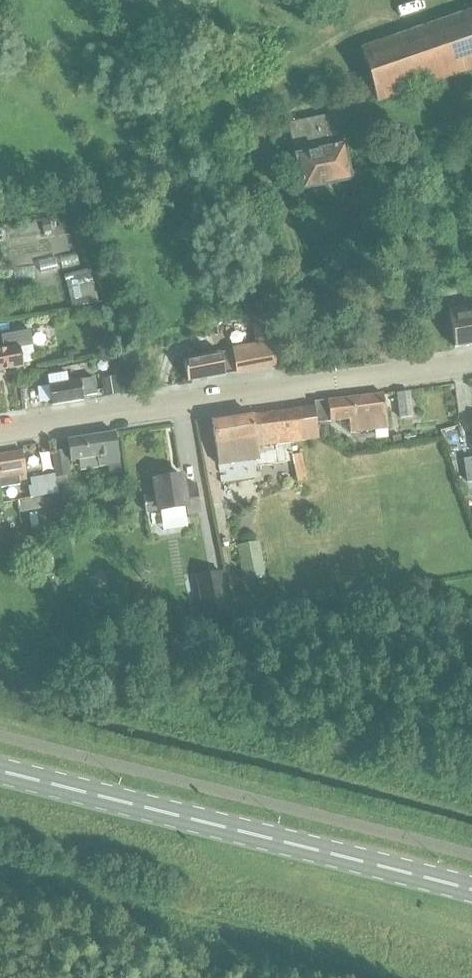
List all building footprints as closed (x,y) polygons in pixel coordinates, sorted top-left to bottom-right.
[(378,102),(471,70),(471,10),(360,49),(378,102)] [(323,184),(347,179),(335,114),(288,123),(295,157),(296,157),(301,188),(306,187),(307,195),(325,192),(323,184)] [(92,265),(68,272),(78,305),(102,297),(92,265)] [(454,309),(453,305),(448,305),(454,348),(471,345),(471,306),(454,309)] [(23,366),(19,348),(32,345),(29,331),(1,336),(3,349),(0,350),(0,371),(23,366)] [(184,361),(188,381),(275,365),(271,342),(233,349),(233,351),(221,353),(221,354),(184,361)] [(66,371),(47,375),(49,387),(52,405),(52,406),(61,404),(83,400),(82,397),(96,394),(93,379),(68,383),(66,371)] [(127,372),(106,372),(106,390),(127,390),(127,372)] [(397,393),(400,418),(412,416),(409,392),(397,393)] [(314,406),(316,423),(348,420),(350,432),(375,430),(375,427),(387,426),(383,394),(327,400),(314,402),(314,406)] [(316,423),(314,406),(273,413),(252,416),(211,422),(218,465),(245,461),(243,449),(257,447),(275,445),(290,443),(318,437),(316,423)] [(67,440),(70,461),(97,457),(98,467),(108,466),(110,482),(121,480),(119,464),(115,433),(67,440)] [(66,450),(52,452),(55,478),(70,476),(66,450)] [(1,502),(15,500),(13,486),(19,485),(18,480),(26,479),(21,452),(0,455),(0,493),(1,502)] [(292,459),(257,464),(258,473),(295,467),(297,481),(315,478),(313,464),(309,465),(308,461),(302,462),(301,454),(291,455),(292,459)] [(28,486),(30,499),(57,494),(54,474),(29,478),(30,485),(28,486)] [(185,507),(186,515),(199,513),(195,484),(183,485),(181,476),(154,480),(156,495),(144,497),(146,512),(158,510),(158,511),(185,507)] [(30,499),(17,501),(19,513),(59,506),(58,494),(30,499)] [(259,541),(236,545),(243,580),(266,576),(259,541)] [(197,576),(204,613),(229,608),(222,571),(197,576)]
